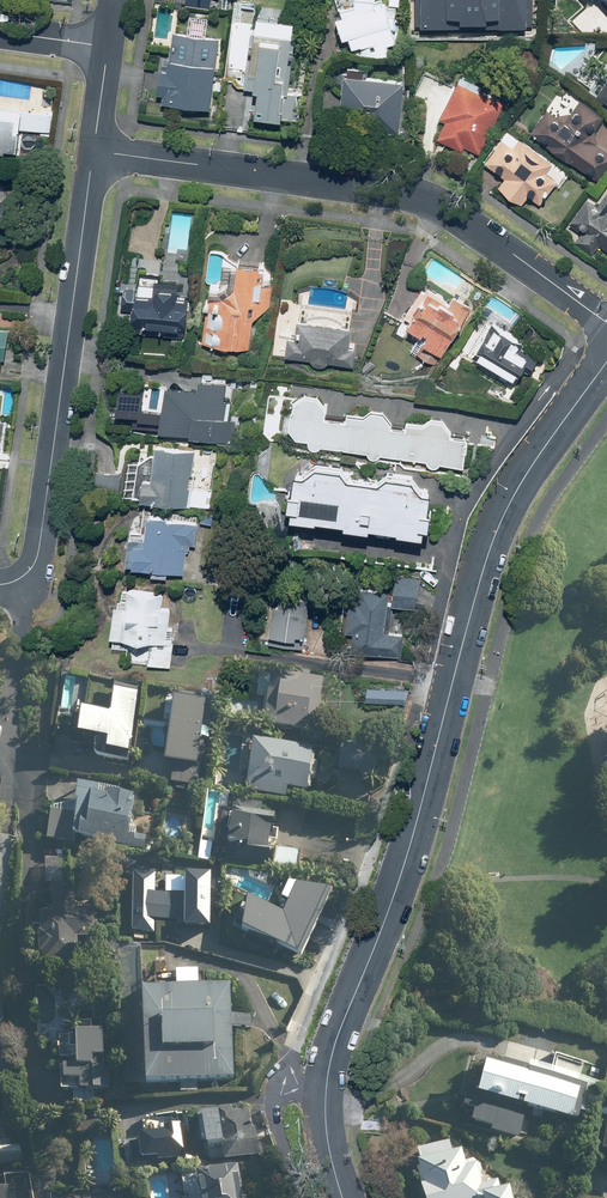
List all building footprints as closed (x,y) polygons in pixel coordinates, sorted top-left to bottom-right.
[(332,17),(337,37),(345,35),(348,46),(356,44),(359,55),(391,47),(380,4),(367,7),(369,0),(351,0),(350,5),(336,9),(338,16),(332,17)] [(422,20),(530,20),(530,0),(422,0),(422,20)] [(253,91),(251,119),(285,122),(292,24),(251,21),(246,90),(253,91)] [(208,110),(211,66),(215,67),(216,37),(169,34),(168,56),(163,56),(162,72),(153,71),(152,93),(160,93),(159,107),(208,110)] [(344,68),(344,77),(337,77),(335,132),(396,134),(399,79),(364,78),(364,69),(344,68)] [(478,153),(500,103),(475,92),(478,83),(457,73),(437,118),(444,121),(436,139),(460,150),(462,146),(478,153)] [(594,95),(606,104),(606,76),(594,95)] [(596,180),(606,166),(606,154),(584,135),(599,117),(578,99),(560,122),(547,112),(532,130),(549,145),(547,147),(563,160),(567,156),(596,180)] [(24,145),(26,126),(51,129),(53,111),(0,105),(0,143),(24,145)] [(551,163),(518,139),(510,149),(500,141),(483,163),(504,179),(496,189),(517,205),(525,194),(538,203),(555,180),(545,172),(551,163)] [(602,199),(596,195),(591,202),(584,198),(568,224),(581,231),(574,242),(591,254),(596,245),(606,252),(606,191),(602,199)] [(0,197),(0,226),(9,227),(12,198),(0,197)] [(254,346),(258,317),(272,307),(276,281),(269,280),(272,256),(249,253),(245,280),(233,278),(230,300),(215,297),(209,339),(254,346)] [(186,276),(162,273),(161,287),(147,286),(145,312),(194,317),(197,291),(185,290),(186,276)] [(479,302),(435,274),(410,314),(432,328),(435,324),(439,327),(432,337),(449,348),(479,302)] [(363,315),(311,308),(308,329),(299,328),(296,349),(364,358),(367,337),(360,336),(363,315)] [(533,335),(499,315),(471,362),(512,386),(525,364),(534,369),(545,350),(530,340),(533,335)] [(0,323),(0,370),(2,370),(3,354),(13,355),(16,324),(0,323)] [(177,379),(165,425),(234,437),(239,417),(229,414),(233,401),(227,399),(233,377),(207,371),(203,386),(177,379)] [(311,390),(298,398),(295,426),(301,435),(316,438),(315,439),(315,440),(315,441),(316,442),(316,443),(317,444),(318,444),(318,445),(319,445),(320,445),(321,445),(322,445),(323,445),(324,445),(324,444),(325,444),(325,443),(326,443),(326,442),(373,449),(374,450),(374,451),(374,452),(375,452),(375,453),(376,453),(376,454),(377,454),(378,454),(379,454),(380,454),(381,454),(382,454),(383,454),(383,453),(384,453),(384,452),(385,452),(385,451),(432,457),(433,458),(433,459),(434,459),(434,460),(435,460),(435,461),(436,461),(437,461),(437,462),(438,462),(439,462),(440,462),(441,462),(442,462),(443,462),(444,462),(444,461),(445,461),(446,461),(446,460),(447,460),(447,459),(448,459),(471,463),(471,446),(475,446),(476,431),(462,430),(452,414),(438,412),(432,418),(412,418),(411,422),(398,422),(399,416),(392,407),(377,405),(372,411),(354,409),(354,415),(335,413),(335,401),(326,391),(311,390)] [(192,501),(197,445),(162,441),(158,476),(152,475),(149,496),(192,501)] [(309,467),(299,466),(298,486),(292,486),(291,500),(297,501),(296,512),(350,516),(348,520),(375,523),(376,519),(403,523),(403,526),(428,529),(428,519),(435,520),(436,486),(429,486),(419,471),(392,469),(386,475),(354,472),(351,465),(324,459),(309,467)] [(202,516),(152,512),(151,533),(136,532),(133,559),(140,560),(139,563),(188,568),(191,546),(199,547),(202,516)] [(424,577),(401,574),(398,600),(421,603),(424,577)] [(132,586),(132,591),(130,600),(123,599),(117,642),(132,643),(130,659),(174,664),(179,624),(174,624),(177,606),(165,604),(167,590),(132,586)] [(305,627),(314,628),(318,590),(283,586),(278,629),(304,631),(305,627)] [(389,629),(392,589),(357,587),(353,650),(406,653),(407,630),(389,629)] [(327,680),(264,673),(262,696),(273,698),(270,726),(322,731),(327,680)] [(410,686),(374,682),(373,694),(408,699),(410,686)] [(117,739),(115,752),(139,754),(145,686),(122,684),(119,713),(92,711),(90,736),(117,739)] [(209,729),(214,730),(219,698),(183,692),(173,760),(204,765),(209,729)] [(320,747),(260,741),(255,792),(291,795),(292,787),(316,790),(320,747)] [(381,745),(346,741),(343,769),(378,773),(381,745)] [(54,810),(51,842),(77,844),(78,838),(135,843),(134,847),(148,848),(149,836),(134,834),(138,795),(125,794),(125,790),(86,787),(84,813),(54,810)] [(242,814),(239,844),(260,846),(259,851),(278,853),(282,818),(242,814)] [(71,858),(50,858),(49,884),(60,884),(60,912),(48,911),(47,952),(51,952),(51,959),(82,960),(82,931),(96,931),(96,904),(82,904),(83,884),(70,883),(71,858)] [(216,927),(218,874),(192,873),(191,895),(159,894),(160,876),(139,875),(137,933),(159,934),(159,921),(192,922),(192,926),(216,927)] [(302,957),(335,894),(301,891),(287,918),(248,898),(235,922),(302,957)] [(227,990),(146,991),(147,1085),(228,1084),(227,990)] [(0,994),(0,1029),(10,997),(0,994)] [(114,1088),(115,1029),(59,1027),(59,1023),(44,1022),(44,1043),(63,1043),(62,1087),(114,1088)] [(465,1086),(459,1114),(466,1115),(463,1130),(514,1140),(520,1113),(570,1124),(571,1116),(590,1120),(597,1086),(478,1060),(472,1088),(465,1086)] [(596,1158),(605,1160),(601,1178),(606,1180),(606,1105),(596,1158)] [(257,1106),(202,1112),(207,1160),(262,1155),(257,1106)] [(191,1157),(190,1133),(184,1134),(184,1124),(170,1124),(170,1132),(147,1134),(148,1158),(162,1157),(163,1159),(191,1157)] [(24,1161),(21,1131),(0,1133),(0,1164),(24,1161)] [(413,1172),(420,1192),(414,1194),(415,1197),(506,1197),(504,1192),(500,1193),(495,1181),(478,1187),(475,1176),(479,1175),(475,1162),(462,1165),(458,1152),(451,1154),(447,1143),(412,1155),(417,1171),(413,1172)] [(205,1171),(209,1197),(248,1197),(243,1165),(205,1171)]
